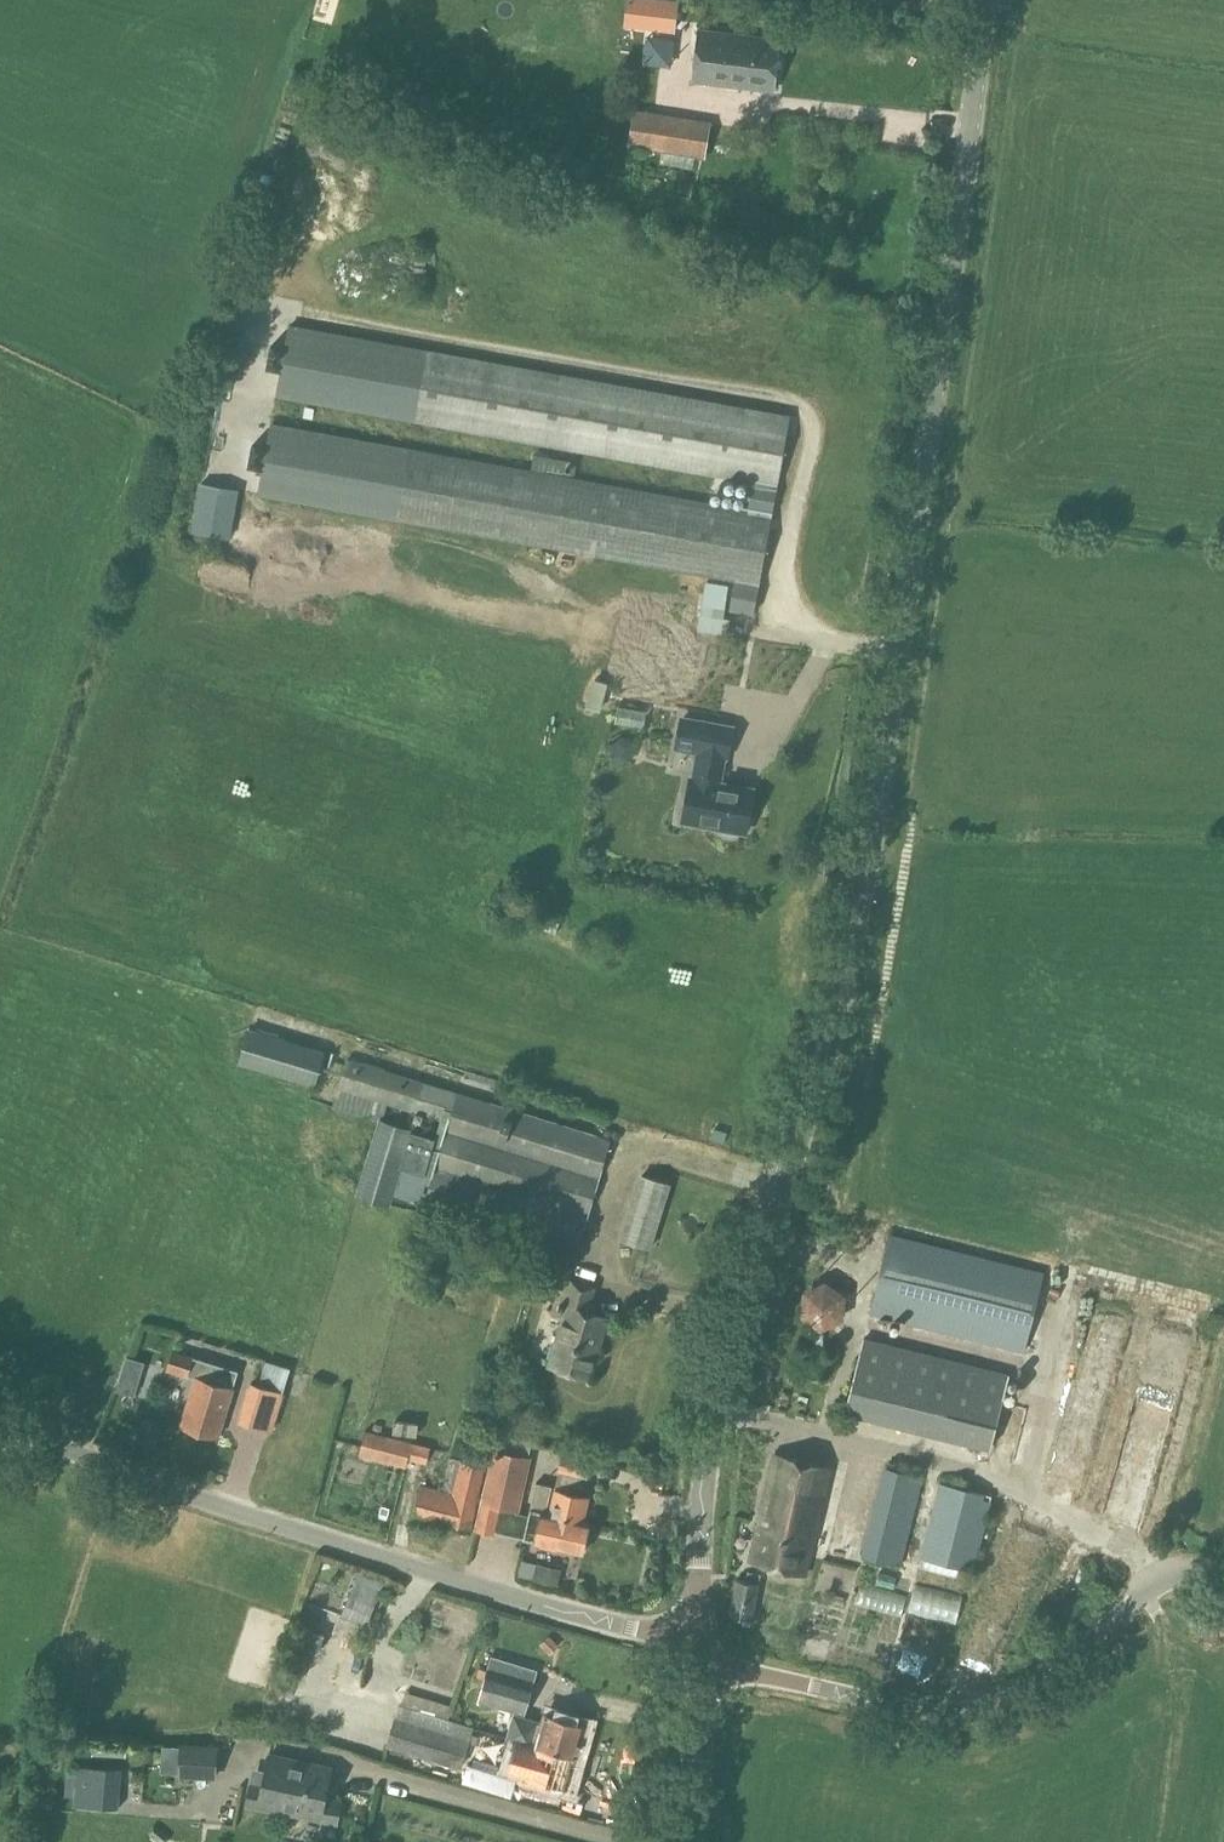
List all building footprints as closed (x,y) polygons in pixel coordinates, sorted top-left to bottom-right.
[(678,3),(656,0),(629,0),(626,23),(629,23),(675,29),(678,3)] [(774,91),(781,40),(699,31),(694,81),(774,91)] [(642,82),(663,68),(652,51),(631,66),(642,82)] [(713,123),(634,111),(628,144),(707,157),(713,123)] [(552,384),(538,471),(598,479),(615,394),(552,384)] [(656,443),(652,465),(663,468),(659,487),(715,498),(724,457),(656,443)] [(232,539),(240,489),(201,482),(193,532),(232,539)] [(735,535),(736,508),(712,507),(711,533),(735,535)] [(731,765),(737,731),(682,720),(676,754),(697,758),(694,781),(691,781),(682,829),(749,840),(757,792),(724,786),(727,765),(731,765)] [(617,734),(602,747),(612,758),(627,746),(617,734)] [(324,1051),(250,1029),(240,1061),(314,1084),(324,1051)] [(338,1089),(333,1106),(382,1122),(411,1131),(391,1195),(578,1252),(612,1139),(347,1059),(338,1089)] [(465,1077),(504,1089),(506,1083),(467,1071),(465,1077)] [(378,1122),(356,1194),(389,1204),(391,1195),(411,1131),(382,1122),(378,1122)] [(670,1183),(643,1175),(623,1240),(650,1248),(670,1183)] [(891,1233),(870,1314),(1025,1352),(1045,1272),(891,1233)] [(802,1270),(801,1327),(837,1327),(839,1271),(802,1270)] [(591,1377),(609,1319),(588,1313),(595,1290),(563,1280),(552,1314),(564,1317),(550,1364),(591,1377)] [(865,1337),(846,1412),(991,1449),(1010,1373),(865,1337)] [(219,1437),(234,1388),(239,1371),(173,1351),(167,1370),(189,1376),(196,1378),(182,1426),(202,1432),(203,1435),(211,1438),(214,1436),(219,1437)] [(127,1358),(123,1370),(141,1376),(145,1363),(130,1359),(127,1358)] [(240,1421),(260,1427),(272,1431),(284,1394),(251,1384),(240,1421)] [(360,1454),(407,1467),(413,1444),(366,1432),(360,1454)] [(1130,1522),(1149,1456),(1114,1446),(1096,1512),(1130,1522)] [(501,1506),(519,1510),(530,1457),(495,1450),(477,1530),(495,1534),(501,1506)] [(558,1472),(559,1472),(580,1477),(588,1479),(592,1460),(562,1453),(558,1472)] [(774,1456),(750,1561),(805,1574),(829,1469),(774,1456)] [(413,1520),(470,1534),(485,1467),(461,1460),(461,1462),(450,1458),(443,1490),(422,1485),(413,1520)] [(923,1476),(885,1467),(862,1557),(904,1567),(923,1476)] [(555,1488),(577,1493),(580,1477),(559,1472),(555,1488)] [(992,1496),(940,1482),(921,1558),(974,1571),(992,1496)] [(554,1488),(548,1516),(547,1516),(553,1487),(537,1483),(527,1528),(539,1531),(536,1543),(583,1554),(589,1525),(584,1524),(590,1496),(577,1493),(555,1488),(554,1488)] [(653,1483),(651,1494),(659,1495),(660,1484),(653,1483)] [(300,1597),(328,1606),(341,1567),(313,1557),(300,1597)] [(559,1587),(562,1569),(538,1564),(534,1581),(559,1587)] [(997,1569),(992,1581),(1014,1588),(1018,1576),(997,1569)] [(749,1572),(747,1581),(737,1579),(730,1615),(744,1617),(743,1624),(752,1626),(762,1574),(749,1572)] [(343,1615),(367,1625),(384,1584),(360,1574),(343,1615)] [(891,1611),(897,1587),(851,1576),(846,1601),(891,1611)] [(305,1614),(301,1628),(306,1629),(318,1633),(322,1619),(305,1614)] [(306,1629),(302,1644),(321,1649),(325,1635),(318,1633),(306,1629)] [(526,1715),(535,1683),(488,1670),(478,1700),(526,1715)] [(448,1719),(416,1709),(399,1705),(386,1746),(462,1769),(474,1727),(448,1719)] [(545,1714),(542,1724),(516,1717),(510,1738),(511,1739),(536,1745),(578,1756),(587,1727),(545,1714)] [(527,1776),(569,1789),(578,1756),(536,1745),(511,1739),(510,1742),(482,1734),(476,1753),(529,1769),(527,1776)] [(185,1741),(185,1770),(219,1771),(220,1742),(185,1741)] [(249,1797),(247,1807),(339,1825),(344,1800),(326,1796),(330,1777),(331,1772),(270,1758),(266,1782),(249,1779),(245,1796),(249,1797)] [(171,1795),(167,1765),(135,1769),(140,1800),(171,1795)] [(125,1807),(125,1783),(81,1780),(81,1804),(125,1807)]
